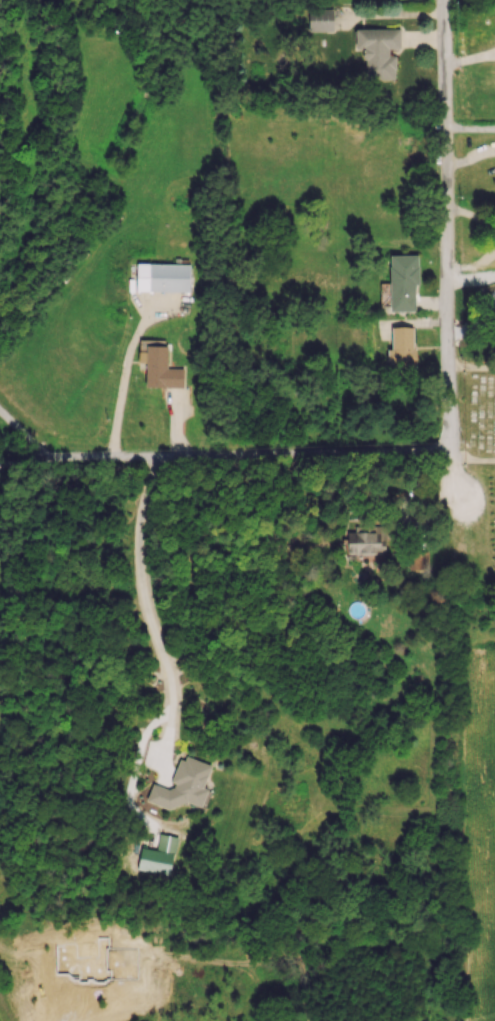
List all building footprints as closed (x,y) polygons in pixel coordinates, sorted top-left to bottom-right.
[(333,8),(307,8),(307,31),(332,32),(333,8)] [(355,30),(399,29),(400,49),(388,49),(388,55),(396,55),(396,69),(393,69),(394,79),(379,79),(379,81),(365,81),(365,58),(362,59),(362,48),(356,48),(355,30)] [(389,311),(414,311),(414,285),(418,285),(417,254),(388,255),(389,311)] [(189,264),(136,263),(135,291),(189,292),(189,264)] [(379,283),(379,306),(389,306),(388,283),(379,283)] [(414,366),(413,326),(391,327),(391,349),(387,349),(387,366),(414,366)] [(145,387),(182,387),(183,368),(166,368),(167,346),(146,345),(145,387)] [(347,554),(384,553),(383,527),(346,528),(347,554)] [(409,572),(428,572),(428,550),(408,551),(409,572)] [(147,796),(202,815),(211,791),(203,788),(211,765),(181,754),(171,783),(172,783),(170,790),(151,783),(147,796)] [(183,854),(185,838),(158,834),(156,850),(140,848),(137,870),(170,875),(173,853),(183,854)]
